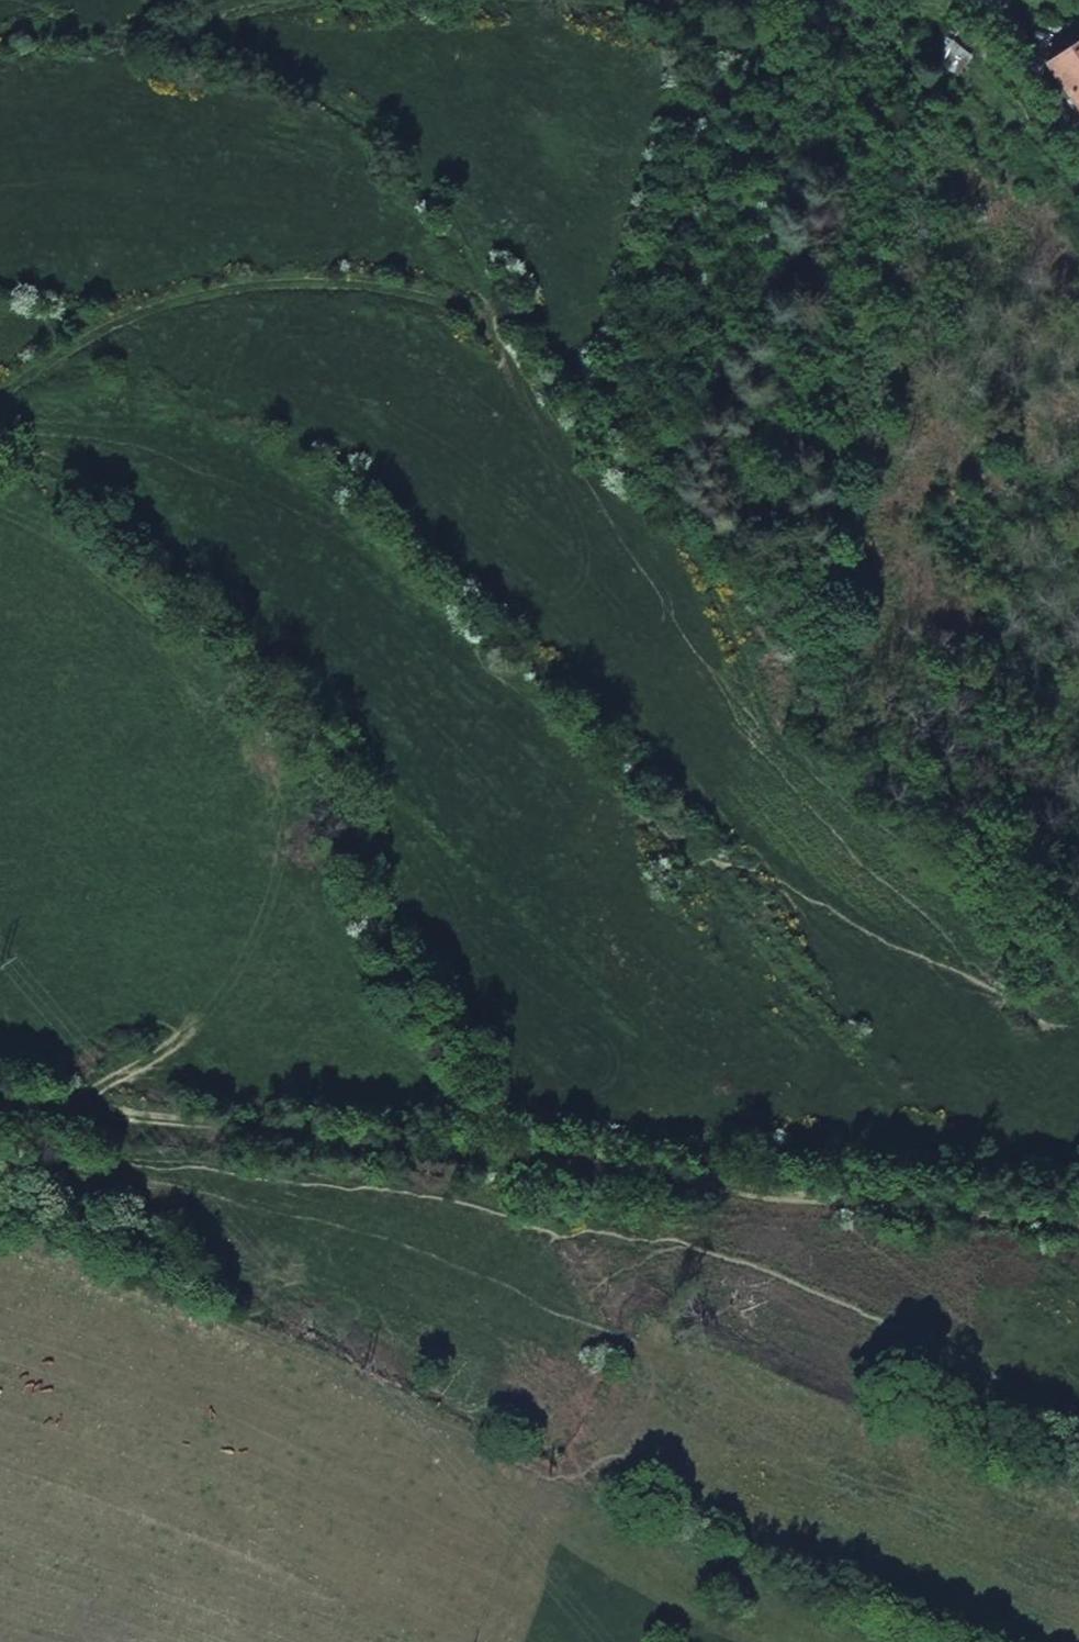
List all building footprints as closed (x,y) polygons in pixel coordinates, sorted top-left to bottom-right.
[(1078,107),(1078,40),(1047,62),(1078,107)]
